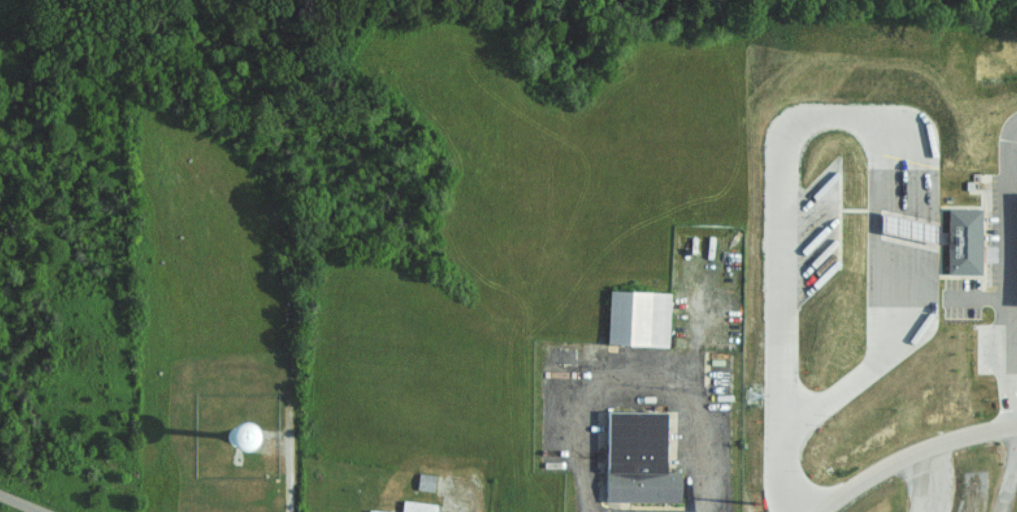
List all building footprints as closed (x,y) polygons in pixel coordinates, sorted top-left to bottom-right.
[(976,176),(980,176),(980,177),(985,177),(986,190),(977,190),(976,176)] [(950,211),(983,211),(983,275),(950,274),(950,211)] [(884,216),(884,213),(911,219),(941,226),(941,243),(940,245),(913,239),(886,233),(884,232),(884,216)] [(616,290),(635,285),(656,294),(675,295),(672,347),(646,345),(632,338),(612,344),(616,290)] [(613,409),(671,410),(669,469),(611,468),(613,409)] [(611,468),(669,469),(685,469),(684,500),(610,499),(611,468)] [(423,476),(439,477),(437,494),(421,493),(423,476)] [(444,503),(443,511),(405,511),(407,499),(444,503)]
